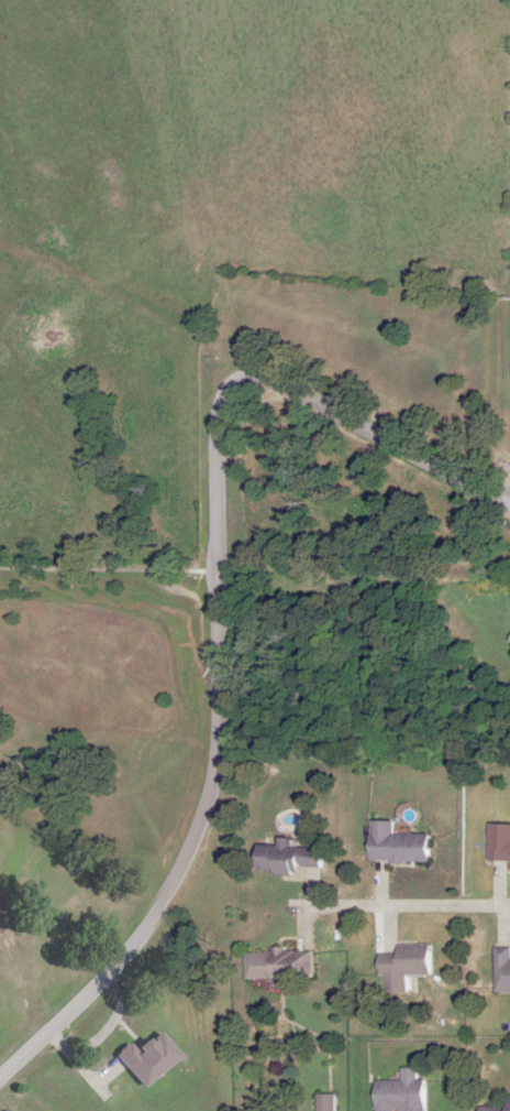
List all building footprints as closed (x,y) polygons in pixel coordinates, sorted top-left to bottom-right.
[(375,861),(438,862),(438,834),(401,833),(401,821),(376,820),(375,861)] [(491,824),(490,861),(509,861),(509,824),(491,824)] [(309,873),(309,866),(334,867),(335,847),(265,844),(264,871),(309,873)] [(441,975),(441,945),(404,945),(404,954),(386,954),(386,993),(413,993),(413,975),(441,975)] [(509,992),(509,947),(496,947),(496,992),(509,992)] [(318,978),(318,950),(252,950),(252,978),(318,978)] [(137,1051),(129,1042),(116,1055),(146,1088),(182,1056),(160,1031),(137,1051)] [(431,1080),(420,1080),(420,1069),(404,1069),(404,1081),(376,1081),(376,1110),(431,1110),(431,1080)] [(336,1096),(319,1096),(319,1110),(336,1110),(336,1096)]
